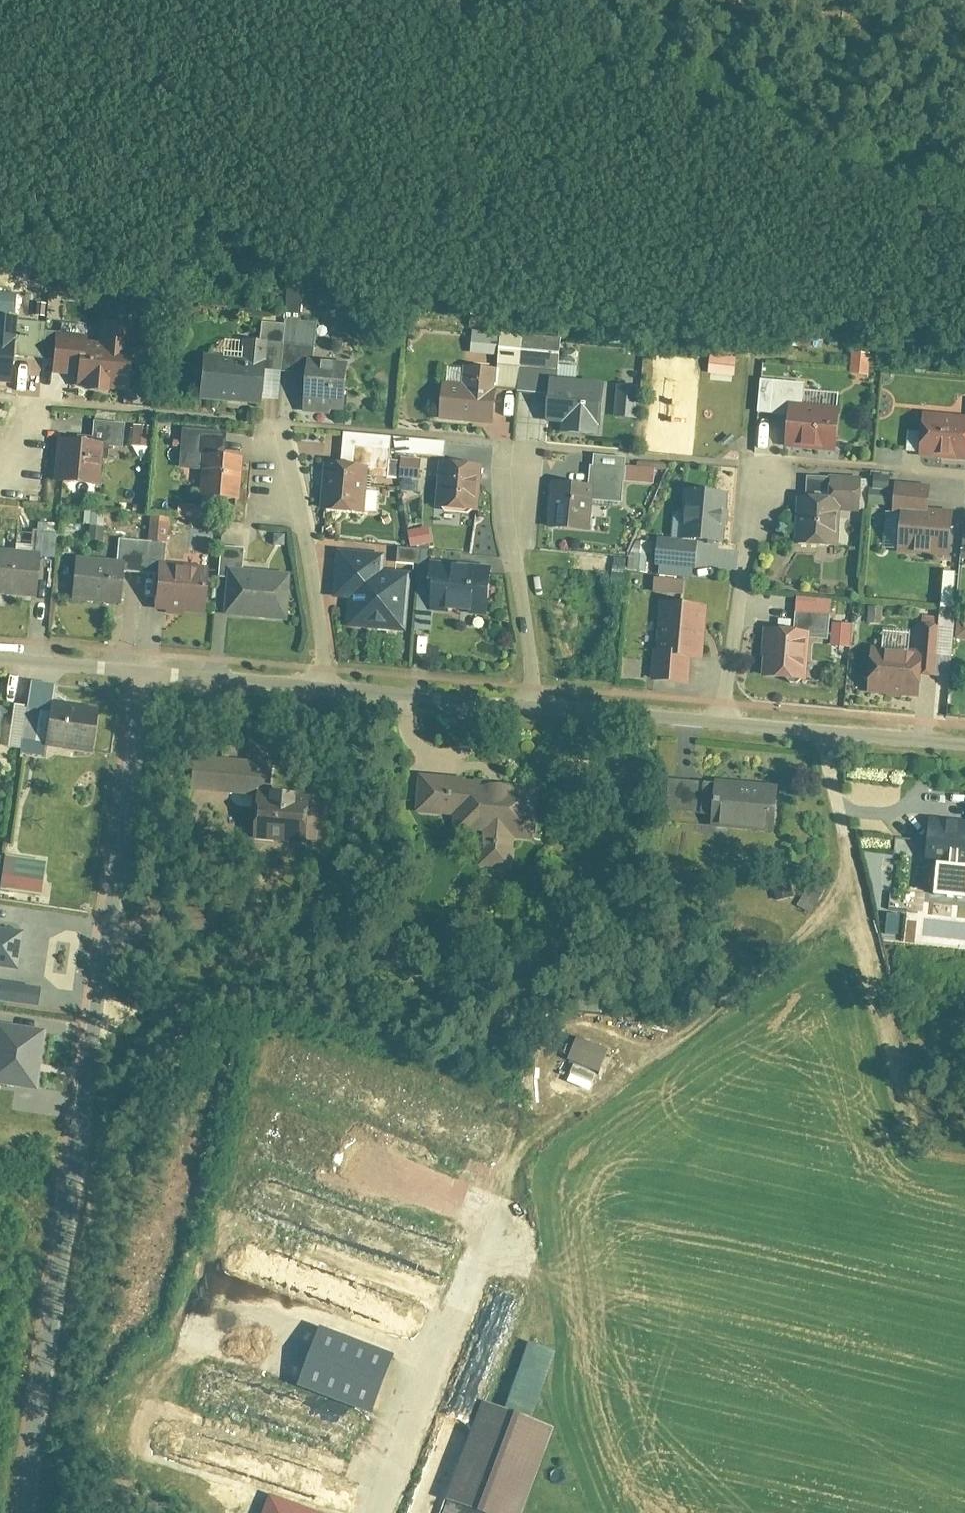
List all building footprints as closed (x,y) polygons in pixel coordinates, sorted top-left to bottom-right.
[(10,380),(16,318),(0,317),(0,379),(10,380)] [(53,346),(52,375),(78,376),(78,383),(128,385),(131,323),(97,321),(96,348),(53,346)] [(257,355),(197,357),(198,399),(258,398),(257,355)] [(305,366),(303,404),(350,406),(352,368),(305,366)] [(439,366),(438,417),(496,419),(497,368),(439,366)] [(521,366),(521,399),(548,400),(549,375),(549,367),(521,366)] [(548,400),(548,418),(605,419),(606,376),(549,375),(548,400)] [(763,415),(788,415),(788,450),(840,450),(841,407),(808,407),(808,379),(763,380),(763,415)] [(923,410),(920,455),(964,457),(964,412),(923,410)] [(89,417),(89,438),(56,438),(56,485),(96,486),(96,444),(120,445),(120,418),(89,417)] [(204,498),(242,497),(241,450),(203,450),(204,498)] [(436,506),(479,508),(481,464),(438,462),(436,506)] [(318,464),(316,515),(362,517),(364,465),(318,464)] [(588,504),(626,504),(626,468),(588,468),(588,480),(588,504)] [(862,474),(831,473),(830,499),(838,499),(861,499),(862,474)] [(550,480),(550,531),(588,531),(588,504),(588,480),(550,480)] [(925,481),(895,480),(894,510),(896,510),(924,511),(925,481)] [(680,543),(723,548),(729,494),(686,489),(680,543)] [(794,497),(793,547),(837,548),(838,499),(830,499),(794,497)] [(924,511),(896,510),(894,558),(951,560),(952,512),(924,511)] [(35,599),(38,552),(0,550),(0,598),(35,599)] [(383,554),(338,553),(338,596),(352,597),(352,634),(406,633),(406,576),(382,576),(383,554)] [(485,561),(429,559),(427,611),(483,614),(485,561)] [(74,563),(73,606),(122,607),(123,564),(74,563)] [(229,568),(227,620),(285,622),(287,570),(229,568)] [(156,571),(155,612),(207,613),(208,573),(156,571)] [(691,677),(691,654),(705,654),(706,607),(663,607),(663,640),(654,640),(655,678),(691,677)] [(792,609),(792,631),(764,630),(762,678),(806,680),(808,636),(828,636),(829,610),(792,609)] [(921,673),(944,673),(945,622),(917,622),(917,644),(867,643),(866,695),(920,696),(921,673)] [(43,705),(41,747),(94,750),(96,708),(43,705)] [(41,709),(25,708),(24,740),(40,740),(41,709)] [(269,758),(191,753),(189,788),(256,792),(253,838),(311,841),(314,793),(266,790),(269,758)] [(542,787),(423,777),(420,811),(453,814),(451,834),(479,837),(476,872),(513,875),(516,843),(537,845),(542,787)] [(713,777),(710,826),(778,829),(780,780),(713,777)] [(670,780),(670,803),(706,804),(707,781),(670,780)] [(922,866),(964,868),(964,821),(924,819),(922,866)] [(1,887),(42,892),(46,861),(5,856),(1,887)] [(19,970),(25,931),(0,927),(0,968),(19,970)] [(41,1009),(43,989),(1,984),(0,991),(0,1003),(41,1009)] [(35,1087),(43,1031),(0,1025),(0,1082),(35,1087)] [(600,1075),(609,1049),(577,1038),(567,1064),(600,1075)] [(315,1326),(293,1389),(368,1414),(389,1351),(315,1326)] [(531,1344),(507,1404),(534,1415),(559,1355),(531,1344)] [(444,1512),(525,1512),(555,1433),(485,1406),(444,1512)] [(267,1498),(261,1512),(305,1512),(267,1498)]
